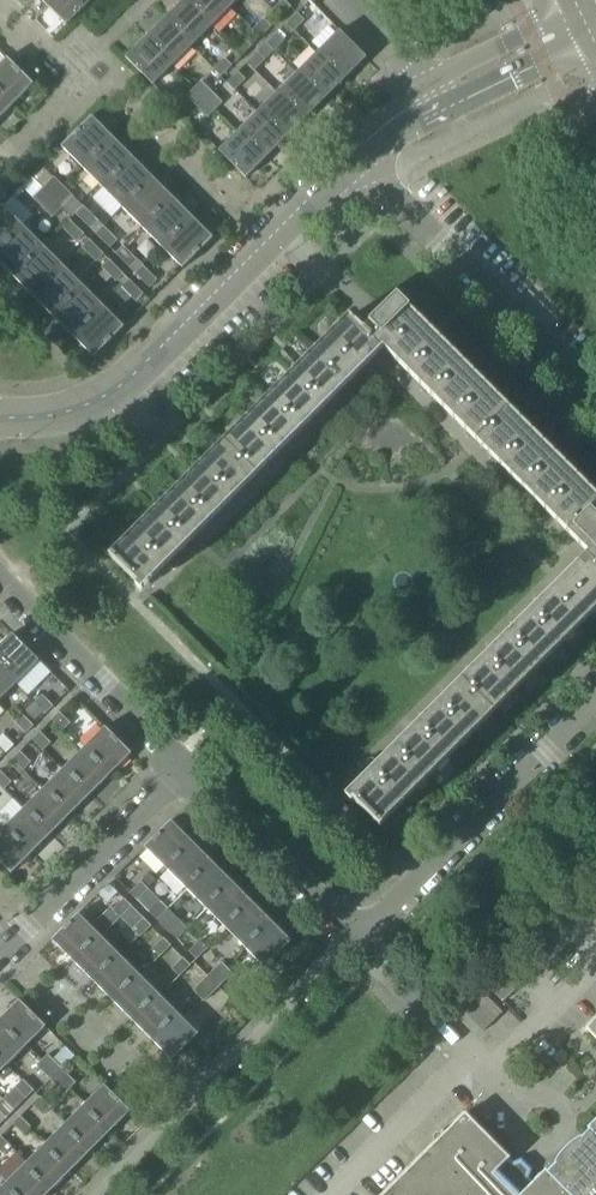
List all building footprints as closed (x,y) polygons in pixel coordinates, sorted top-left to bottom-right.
[(48,7),(66,25),(91,0),(54,0),(48,7)] [(183,0),(164,20),(191,47),(210,27),(183,0)] [(183,0),(210,27),(230,7),(223,0),(183,0)] [(279,17),(290,7),(283,0),(282,0),(272,10),(279,17)] [(286,24),(293,31),(316,9),(308,2),(286,24)] [(252,30),(260,37),(270,27),(263,19),(252,30)] [(164,20),(144,39),(171,66),(191,47),(164,20)] [(339,31),(316,53),(344,80),(366,58),(339,31)] [(277,33),(266,44),(273,51),(284,40),(277,33)] [(171,66),(144,39),(126,58),(153,85),(171,66)] [(233,50),(240,57),(251,46),(243,39),(233,50)] [(257,53),(246,63),(254,71),(264,60),(257,53)] [(316,53),(296,74),(323,101),(344,80),(316,53)] [(0,65),(0,96),(10,107),(33,84),(7,58),(0,65)] [(213,69),(220,77),(231,66),(224,59),(213,69)] [(237,73),(227,83),(234,90),(245,80),(237,73)] [(296,74),(276,93),(303,120),(323,101),(296,74)] [(201,82),(193,89),(204,99),(211,92),(201,82)] [(186,96),(197,107),(204,99),(193,89),(186,96)] [(211,92),(204,99),(214,110),(222,103),(211,92)] [(276,93),(256,113),(284,140),(303,120),(276,93)] [(10,107),(0,96),(0,117),(10,107)] [(204,99),(197,107),(207,117),(214,110),(204,99)] [(256,113),(237,132),(264,159),(284,140),(256,113)] [(61,147),(81,167),(111,136),(91,116),(61,147)] [(264,159),(237,132),(218,151),(245,178),(264,159)] [(81,167),(101,187),(132,157),(111,136),(81,167)] [(101,187),(121,207),(152,177),(132,157),(101,187)] [(53,177),(43,188),(53,197),(63,187),(53,177)] [(121,207),(141,227),(172,197),(152,177),(121,207)] [(63,187),(53,197),(62,207),(73,196),(63,187)] [(33,198),(42,208),(53,197),(43,188),(33,198)] [(53,197),(42,208),(52,217),(62,207),(53,197)] [(141,227),(161,248),(192,217),(172,197),(141,227)] [(23,226),(2,205),(0,208),(0,249),(23,226)] [(76,214),(90,228),(97,221),(83,207),(76,214)] [(192,217),(161,248),(182,268),(212,238),(192,217)] [(83,234),(69,220),(62,228),(76,242),(83,234)] [(13,276),(43,246),(23,226),(0,249),(0,264),(13,276)] [(95,234),(109,248),(117,240),(103,226),(95,234)] [(103,254),(89,240),(82,247),(96,261),(103,254)] [(13,276),(33,296),(63,266),(43,246),(13,276)] [(115,254),(129,268),(137,260),(123,246),(115,254)] [(123,274),(109,260),(102,267),(116,281),(123,274)] [(33,296),(53,316),(83,286),(63,266),(33,296)] [(135,273),(149,287),(156,280),(142,266),(135,273)] [(143,294),(129,280),(121,287),(135,301),(143,294)] [(53,316),(73,336),(103,306),(83,286),(53,316)] [(382,337),(439,393),(466,366),(397,297),(363,331),(350,318),(351,317),(350,316),(110,556),(109,557),(110,558),(111,557),(137,584),(262,458),(377,344),(376,343),(382,337)] [(103,306),(73,336),(93,357),(124,327),(103,306)] [(523,477),(558,513),(586,486),(543,442),(534,434),(466,366),(439,393),(523,477)] [(558,513),(595,550),(595,496),(586,486),(558,513)] [(352,800),(379,826),(378,826),(379,827),(595,610),(595,556),(352,800)] [(0,645),(0,668),(15,684),(39,661),(12,633),(0,645)] [(15,684),(0,668),(0,699),(15,684)] [(43,712),(45,713),(52,706),(42,695),(34,703),(43,712)] [(25,711),(34,721),(43,712),(34,703),(34,702),(25,711)] [(59,713),(52,720),(62,730),(70,723),(59,713)] [(15,722),(25,733),(33,726),(22,715),(15,722)] [(105,727),(82,750),(108,776),(131,753),(105,727)] [(39,732),(32,739),(43,750),(50,743),(39,732)] [(6,753),(13,745),(2,735),(0,737),(0,747),(6,753)] [(82,750),(62,770),(88,796),(108,776),(82,750)] [(20,752),(12,759),(23,770),(30,762),(20,752)] [(62,770),(42,789),(69,815),(88,796),(62,770)] [(3,789),(11,782),(0,771),(0,786),(3,789)] [(42,789),(23,809),(49,835),(69,815),(42,789)] [(23,809),(5,827),(31,853),(49,835),(23,809)] [(144,847),(167,870),(193,843),(171,820),(144,847)] [(5,827),(0,832),(0,862),(11,873),(31,853),(5,827)] [(167,870),(187,889),(213,863),(193,843),(167,870)] [(187,889),(206,909),(233,883),(213,863),(187,889)] [(130,892),(137,900),(148,889),(141,882),(130,892)] [(206,909),(226,929),(252,902),(233,883),(206,909)] [(113,910),(119,916),(120,917),(131,906),(123,899),(113,910)] [(149,912),(157,919),(167,909),(160,901),(149,912)] [(226,929),(246,949),(272,922),(252,902),(226,929)] [(51,940),(74,963),(101,936),(78,913),(51,940)] [(150,926),(143,918),(132,929),(140,936),(150,926)] [(169,932),(176,939),(187,928),(180,921),(169,932)] [(272,922),(246,949),(264,967),(291,941),(272,922)] [(74,963),(94,982),(120,956),(101,936),(74,963)] [(170,945),(163,938),(152,949),(159,956),(170,945)] [(189,951),(196,959),(207,948),(199,941),(189,951)] [(94,982),(113,1002),(140,975),(120,956),(94,982)] [(190,965),(182,958),(172,969),(179,976),(190,965)] [(221,962),(214,969),(225,980),(232,973),(221,962)] [(214,969),(207,976),(218,987),(225,980),(214,969)] [(113,1002),(133,1022),(159,995),(140,975),(113,1002)] [(207,976),(200,983),(211,994),(218,987),(207,976)] [(492,989),(503,1000),(514,989),(503,978),(492,989)] [(211,994),(200,983),(193,990),(204,1001),(211,994)] [(485,994),(477,1002),(466,1013),(484,1030),(502,1011),(485,994)] [(133,1022),(153,1042),(180,1016),(159,995),(133,1022)] [(0,1019),(26,1045),(45,1026),(19,1000),(0,1019)] [(180,1016),(153,1042),(171,1060),(198,1034),(180,1016)] [(586,1028),(595,1038),(595,1018),(586,1028)] [(7,1065),(26,1045),(0,1019),(0,1058),(7,1065)] [(36,1066),(43,1073),(54,1062),(47,1055),(36,1066)] [(2,1080),(12,1070),(7,1065),(0,1058),(0,1077),(2,1080)] [(43,1073),(50,1079),(61,1069),(54,1062),(43,1073)] [(50,1079),(57,1086),(68,1076),(61,1069),(50,1079)] [(68,1076),(57,1086),(64,1093),(75,1082),(68,1076)] [(22,1080),(3,1099),(13,1110),(33,1091),(22,1080)] [(104,1085),(85,1103),(111,1129),(130,1111),(104,1085)] [(39,1097),(32,1104),(43,1115),(50,1108),(39,1097)] [(3,1099),(0,1102),(0,1112),(6,1117),(13,1110),(3,1099)] [(85,1103),(65,1123),(91,1149),(111,1129),(85,1103)] [(587,1127),(589,1129),(581,1136),(580,1136),(578,1137),(574,1140),(570,1143),(566,1146),(563,1149),(560,1153),(557,1157),(554,1161),(554,1162),(554,1163),(555,1163),(547,1171),(545,1169),(522,1193),(515,1186),(517,1180),(511,1174),(505,1176),(498,1169),(510,1158),(465,1113),(382,1194),(595,1194),(595,1118),(587,1127)] [(20,1117),(12,1124),(23,1135),(30,1127),(20,1117)] [(65,1123),(46,1143),(72,1169),(91,1149),(65,1123)] [(3,1154),(11,1147),(0,1136),(0,1151),(3,1154)] [(46,1143),(26,1162),(52,1189),(72,1169),(46,1143)] [(6,1182),(19,1194),(46,1194),(52,1189),(26,1162),(6,1182)] [(6,1182),(0,1188),(0,1194),(19,1194),(6,1182)]
